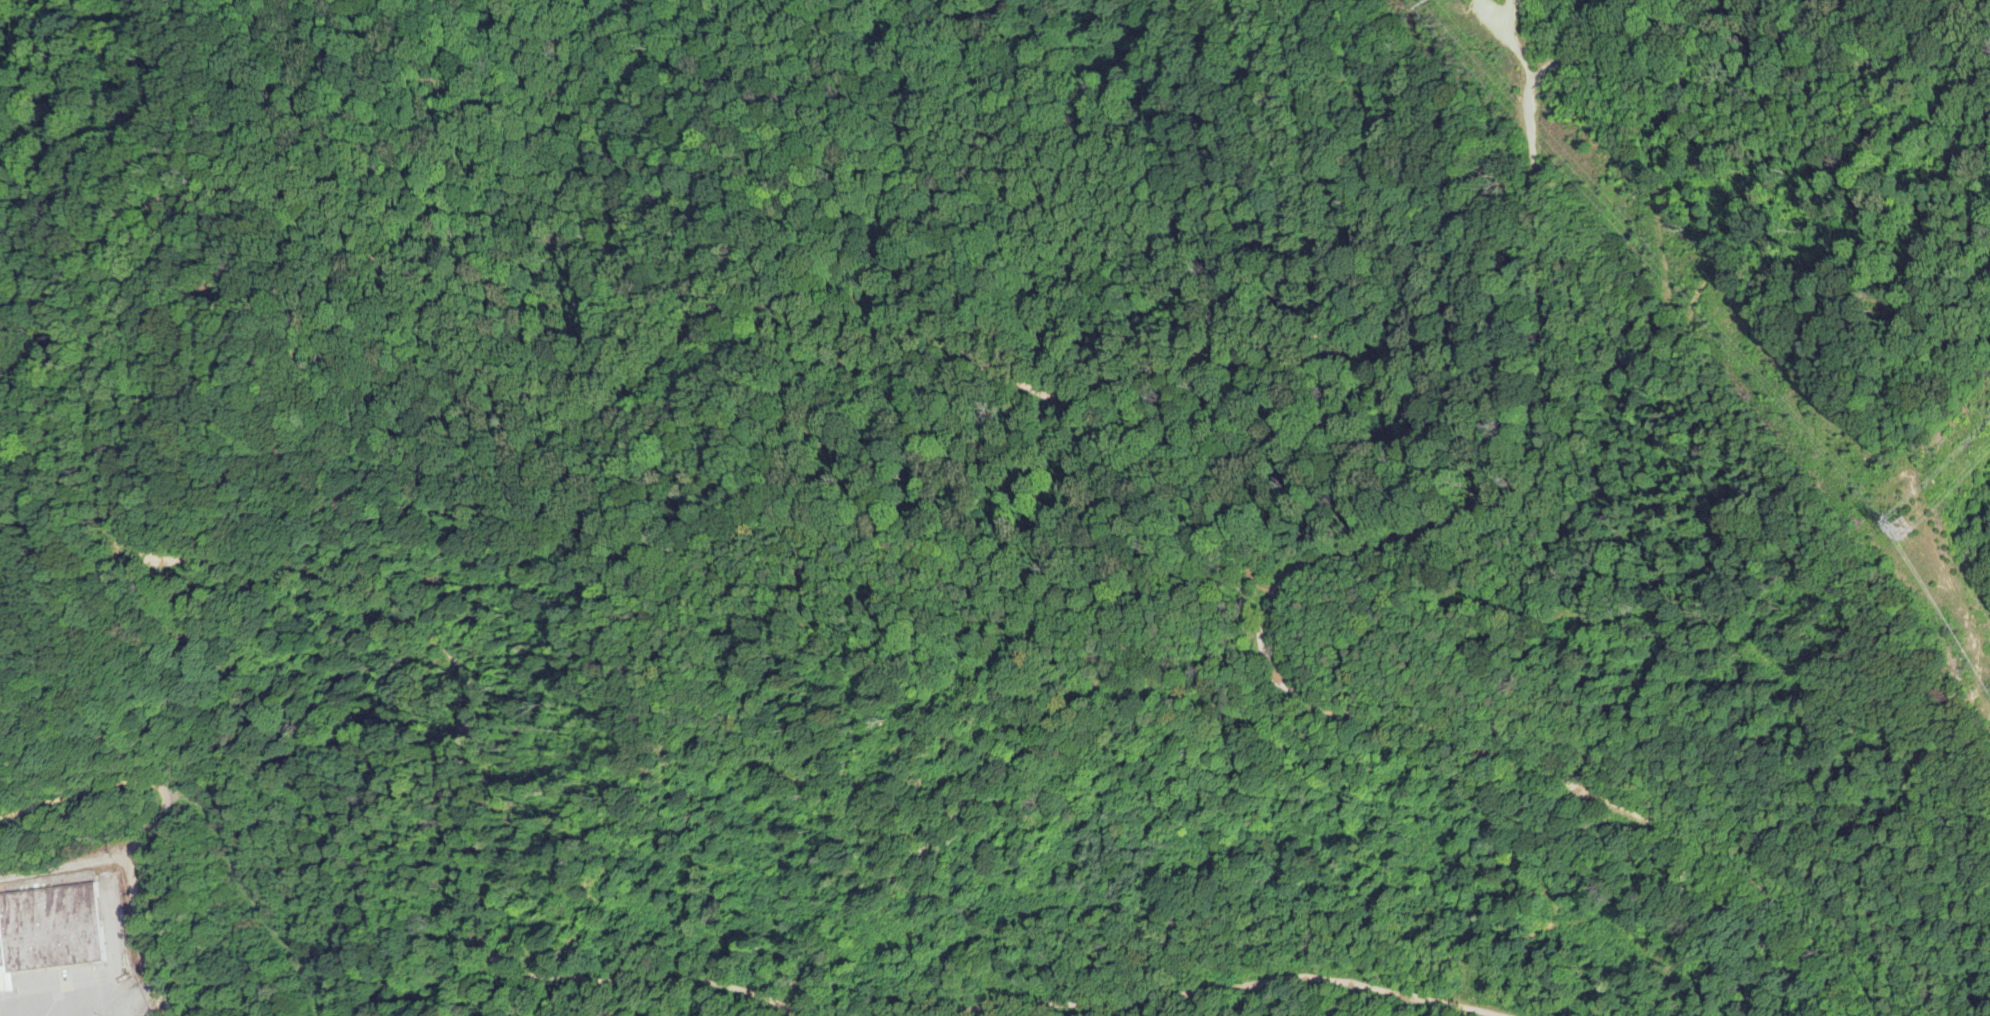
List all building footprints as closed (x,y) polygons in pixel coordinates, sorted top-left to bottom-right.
[(104,969),(0,985),(0,899),(92,885),(104,969)]
